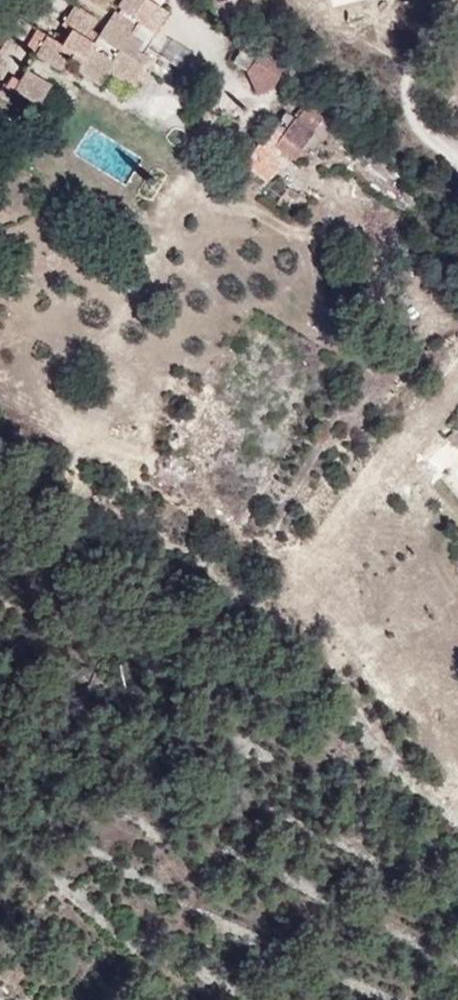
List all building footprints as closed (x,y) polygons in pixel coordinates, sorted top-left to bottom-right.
[(81,67),(90,51),(114,67),(132,37),(123,31),(127,23),(116,16),(124,3),(140,14),(149,0),(91,0),(81,16),(58,1),(44,24),(30,17),(22,30),(35,38),(81,67)] [(245,61),(259,41),(241,28),(224,46),(233,67),(245,61)] [(35,38),(22,31),(10,50),(23,58),(35,38)] [(36,66),(23,58),(10,50),(0,65),(0,74),(22,89),(36,66)] [(263,95),(287,73),(267,52),(243,74),(263,95)] [(308,96),(309,93),(291,83),(282,97),(275,92),(251,132),(265,142),(274,132),(286,140),(295,122),(308,96)] [(312,118),(320,104),(308,96),(295,122),(302,127),(308,116),(312,118)] [(251,132),(239,123),(223,144),(257,170),(273,148),(265,142),(251,132)]
